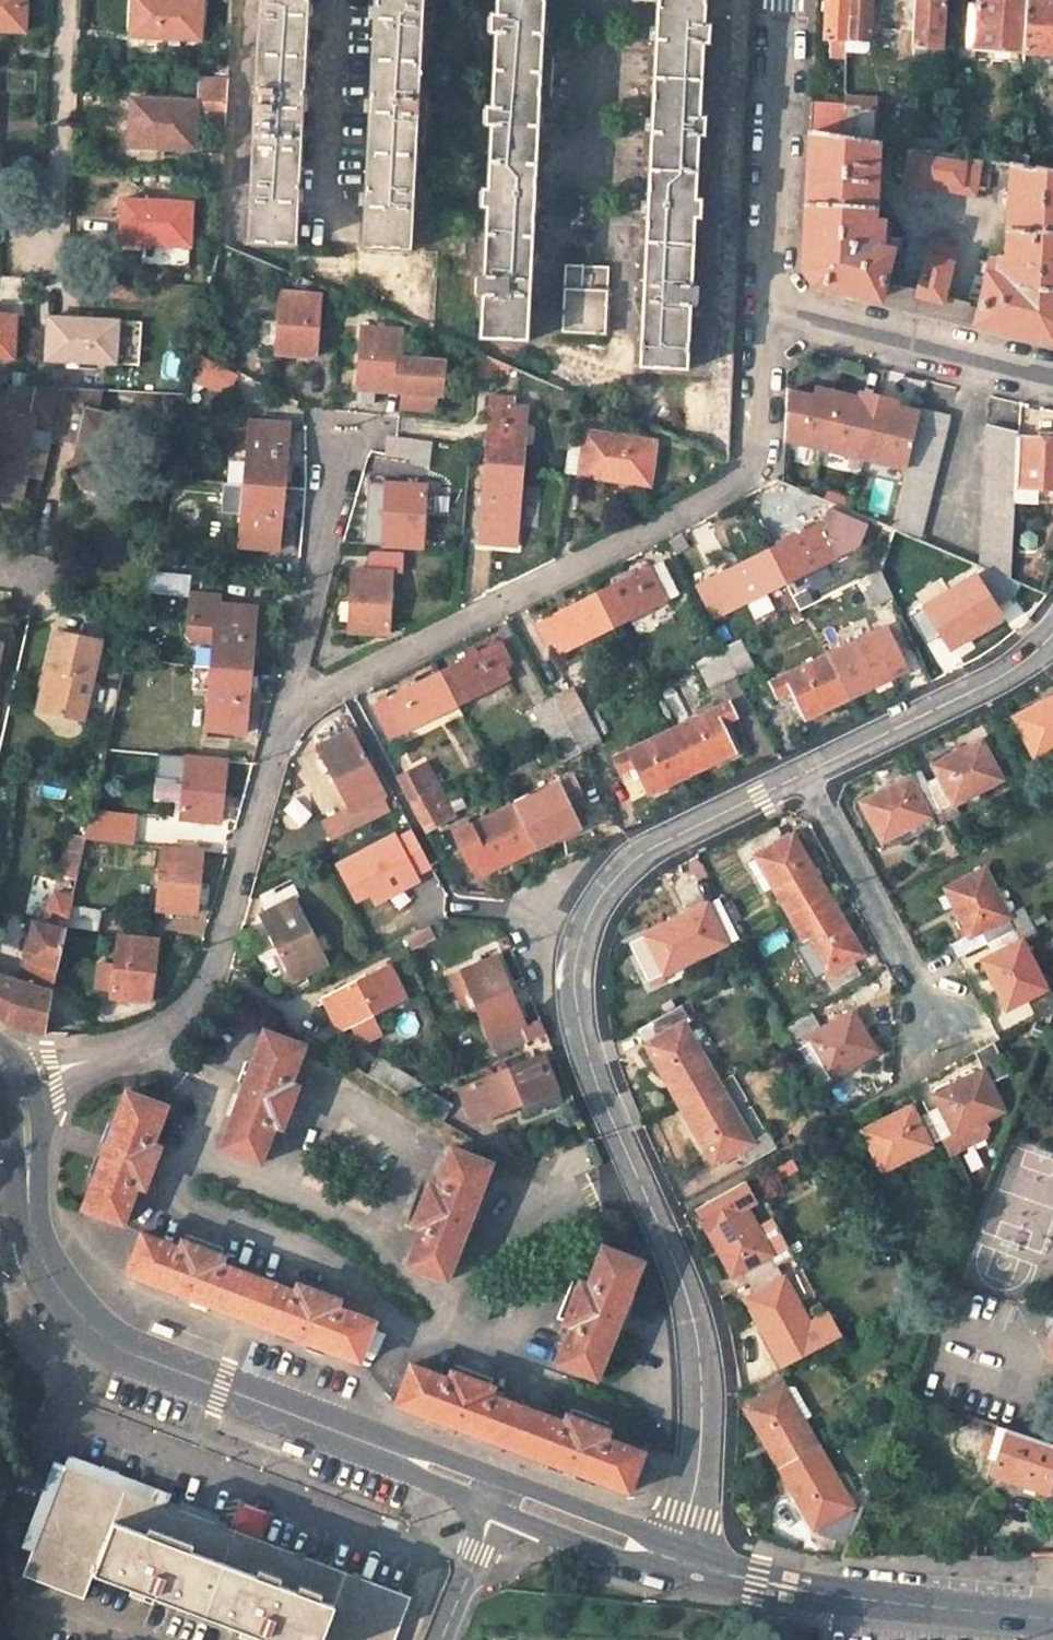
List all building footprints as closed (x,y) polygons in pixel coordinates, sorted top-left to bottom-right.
[(22,29),(23,0),(0,0),(0,28),(22,29)] [(198,0),(165,0),(129,0),(128,35),(196,39),(198,0)] [(223,122),(221,153),(220,178),(217,241),(220,243),(228,245),(241,0),(228,0),(225,80),(223,122)] [(246,241),(294,244),(306,0),(257,0),(246,241)] [(360,247),(408,250),(420,0),(372,0),(360,247)] [(476,338),(525,341),(528,293),(517,293),(518,280),(528,281),(542,0),(493,0),(493,15),(486,15),(485,34),(491,35),(488,109),(482,108),(480,126),(487,127),(483,189),(477,189),(476,206),(483,207),(479,274),(472,274),(471,293),(478,293),(476,338)] [(704,119),(698,119),(701,45),(707,45),(708,26),(701,26),(703,0),(656,0),(643,286),(650,286),(650,296),(643,296),(639,367),(685,369),(689,304),(695,305),(696,287),(690,286),(693,219),(699,220),(700,201),(694,201),(697,137),(703,137),(704,119)] [(710,451),(729,458),(749,0),(733,0),(710,451)] [(849,0),(827,0),(825,38),(832,39),(831,56),(846,57),(846,52),(847,39),(849,0)] [(866,41),(868,0),(849,0),(847,39),(866,41)] [(886,26),(913,27),(915,0),(887,0),(886,26)] [(913,27),(911,63),(939,64),(943,0),(915,0),(913,27)] [(1021,51),(1024,0),(977,0),(974,49),(1021,51)] [(1042,0),(1024,0),(1021,51),(1021,53),(1052,55),(1052,0),(1042,0)] [(866,41),(847,39),(846,52),(865,54),(866,41)] [(196,120),(223,122),(225,80),(198,78),(196,120)] [(841,136),(842,120),(843,100),(812,98),(810,132),(841,136)] [(158,147),(190,149),(192,102),(128,99),(126,140),(158,142),(158,147)] [(856,101),(843,100),(842,120),(841,136),(872,141),(873,124),(855,122),(856,101)] [(841,136),(810,132),(804,262),(821,283),(877,297),(881,283),(890,248),(878,246),(880,222),(869,221),(874,141),(872,141),(841,136)] [(980,158),(912,147),(906,182),(974,192),(980,158)] [(981,308),(977,323),(1052,343),(1052,170),(1013,164),(1007,257),(1001,257),(1000,274),(990,272),(981,308)] [(187,245),(189,203),(120,200),(118,237),(154,240),(154,243),(187,245)] [(957,245),(933,239),(919,293),(943,299),(957,245)] [(565,264),(561,331),(606,334),(609,266),(565,264)] [(528,281),(518,280),(517,293),(528,293),(528,281)] [(943,299),(919,293),(881,283),(877,297),(921,309),(977,323),(981,308),(943,299)] [(314,354),(318,292),(278,290),(274,352),(314,354)] [(13,357),(14,314),(0,313),(0,357),(13,357)] [(138,365),(140,326),(79,322),(79,317),(48,316),(45,359),(115,364),(138,365)] [(397,326),(357,322),(353,385),(359,385),(358,398),(371,399),(372,386),(400,388),(432,390),(437,390),(440,357),(396,354),(397,326)] [(192,370),(228,390),(237,372),(196,350),(192,370)] [(498,360),(476,351),(473,382),(495,385),(498,360)] [(63,388),(6,385),(0,409),(0,495),(14,499),(20,473),(31,476),(35,455),(24,452),(29,426),(53,432),(63,388)] [(785,439),(823,447),(835,390),(816,385),(814,394),(787,388),(785,439)] [(53,432),(52,438),(77,445),(74,460),(68,464),(82,489),(93,491),(119,474),(109,458),(113,440),(128,432),(130,419),(96,411),(101,390),(63,388),(53,432)] [(432,390),(400,388),(399,404),(431,406),(432,390)] [(864,457),(880,394),(860,389),(859,396),(835,390),(823,447),(864,457)] [(907,467),(921,412),(896,405),(898,399),(880,394),(864,457),(907,467)] [(487,399),(481,466),(518,469),(523,410),(511,409),(511,401),(487,399)] [(951,415),(922,408),(921,412),(907,467),(892,528),(919,540),(951,415)] [(284,423),(244,419),(240,481),(280,484),(284,423)] [(980,565),(986,568),(1013,579),(1016,499),(1017,485),(1015,485),(1018,436),(1020,436),(1020,432),(988,424),(980,565)] [(582,430),(581,442),(563,440),(559,473),(605,477),(606,472),(645,477),(652,439),(582,430)] [(394,435),(386,438),(385,451),(417,454),(419,437),(394,435)] [(1020,436),(1018,436),(1015,485),(1017,485),(1036,487),(1052,488),(1052,438),(1020,436)] [(35,455),(31,476),(43,479),(48,458),(35,455)] [(518,469),(481,466),(474,543),(511,545),(518,469)] [(424,480),(384,478),(379,543),(419,545),(424,480)] [(280,484),(240,481),(236,545),(276,547),(280,484)] [(1036,487),(1017,485),(1016,499),(1036,500),(1036,487)] [(826,520),(769,549),(785,582),(858,545),(866,526),(830,510),(826,520)] [(715,618),(785,582),(769,549),(698,585),(715,618)] [(363,568),(346,568),(342,631),(384,633),(388,572),(394,572),(395,555),(364,554),(363,568)] [(659,560),(596,591),(613,624),(675,593),(659,560)] [(930,619),(948,650),(1001,617),(995,608),(1015,597),(1022,583),(1013,579),(986,568),(907,616),(915,628),(930,619)] [(189,573),(147,569),(143,590),(188,593),(189,573)] [(874,571),(850,583),(864,611),(888,599),(874,571)] [(555,653),(613,624),(596,591),(532,623),(543,646),(549,643),(555,653)] [(249,668),(254,606),(215,603),(210,666),(249,668)] [(886,627),(822,657),(842,700),(906,670),(886,627)] [(102,640),(57,630),(40,710),(84,721),(102,640)] [(757,663),(744,635),(723,645),(737,673),(757,663)] [(499,640),(440,670),(456,703),(507,677),(500,662),(508,658),(499,640)] [(723,645),(705,654),(719,682),(737,673),(723,645)] [(773,696),(787,690),(801,720),(842,700),(822,657),(767,683),(773,696)] [(210,666),(206,728),(244,731),(249,668),(210,666)] [(440,670),(374,704),(390,736),(456,703),(440,670)] [(570,684),(550,694),(565,724),(585,714),(570,684)] [(565,724),(550,694),(532,703),(547,733),(565,724)] [(1029,756),(1048,746),(1046,741),(1052,737),(1052,697),(1011,718),(1029,756)] [(719,723),(736,715),(729,702),(668,731),(690,773),(733,753),(719,723)] [(599,740),(585,714),(565,724),(579,750),(599,740)] [(565,724),(547,733),(561,759),(579,750),(565,724)] [(382,789),(350,728),(317,746),(349,808),(358,827),(386,813),(376,792),(382,789)] [(668,731),(611,757),(617,771),(631,764),(646,794),(690,773),(668,731)] [(935,782),(926,786),(937,810),(947,805),(945,801),(973,788),(976,793),(999,781),(981,742),(928,767),(935,782)] [(224,759),(184,755),(177,815),(218,818),(224,759)] [(397,776),(410,800),(430,791),(417,766),(397,776)] [(877,792),(908,777),(905,772),(874,786),(877,792)] [(574,775),(509,806),(531,849),(580,825),(566,794),(580,788),(574,775)] [(877,792),(859,800),(877,839),(898,829),(896,825),(923,812),(925,816),(937,810),(926,786),(915,791),(908,777),(877,792)] [(410,800),(426,830),(445,820),(430,791),(410,800)] [(531,849),(509,806),(457,830),(463,844),(473,865),(486,859),(491,868),(531,849)] [(349,808),(320,823),(329,841),(358,827),(349,808)] [(132,841),(135,818),(93,813),(88,838),(132,841)] [(790,838),(783,825),(754,841),(764,860),(770,858),(788,891),(782,894),(793,914),(832,894),(800,834),(790,838)] [(431,864),(412,828),(395,838),(393,833),(337,863),(355,899),(369,891),(375,902),(417,879),(415,873),(431,864)] [(197,912),(202,852),(162,848),(156,908),(197,912)] [(995,889),(984,867),(944,888),(966,934),(977,929),(984,943),(1025,922),(1019,907),(1002,916),(990,891),(995,889)] [(289,878),(260,893),(267,908),(260,912),(295,978),(328,961),(293,896),(297,893),(289,878)] [(73,901),(74,897),(53,891),(43,900),(38,924),(33,923),(24,959),(59,967),(68,925),(73,901)] [(807,941),(812,938),(831,973),(826,976),(833,989),(863,974),(856,960),(865,956),(832,894),(793,914),(807,941)] [(717,898),(626,944),(646,982),(662,974),(659,969),(691,953),(693,956),(736,935),(717,898)] [(99,929),(105,906),(73,901),(68,925),(99,929)] [(980,960),(1003,1007),(1043,987),(1032,965),(1028,968),(1016,942),(1031,934),(1025,922),(984,943),(990,956),(980,960)] [(156,940),(116,935),(109,997),(149,1001),(156,940)] [(463,968),(498,1054),(544,1035),(538,1020),(525,1025),(495,955),(463,968)] [(18,983),(0,977),(0,1014),(15,1027),(44,1034),(59,967),(24,959),(18,983)] [(321,997),(338,1031),(350,1025),(373,1014),(405,998),(389,963),(321,997)] [(669,1010),(636,1028),(678,1104),(717,1081),(703,1056),(697,1060),(669,1010)] [(813,1012),(785,1026),(790,1036),(802,1030),(821,1069),(846,1057),(849,1061),(872,1049),(851,1010),(820,1026),(813,1012)] [(381,1031),(373,1014),(350,1025),(358,1043),(381,1031)] [(298,1046),(262,1032),(217,1146),(255,1161),(269,1124),(276,1126),(293,1084),(285,1081),(298,1046)] [(556,1089),(541,1052),(460,1087),(475,1124),(556,1089)] [(376,1054),(365,1073),(400,1094),(424,1084),(376,1054)] [(939,1105),(927,1111),(940,1138),(948,1154),(983,1135),(986,1127),(982,1118),(1002,1108),(982,1070),(935,1095),(939,1105)] [(678,1104),(712,1164),(733,1153),(741,1168),(774,1149),(771,1143),(766,1134),(746,1145),(727,1110),(732,1108),(717,1081),(678,1104)] [(454,1104),(424,1086),(414,1102),(444,1120),(454,1104)] [(164,1109),(125,1095),(102,1152),(80,1210),(119,1225),(135,1185),(142,1188),(158,1148),(150,1145),(164,1109)] [(940,1138),(927,1111),(910,1120),(905,1109),(861,1132),(880,1171),(903,1159),(901,1155),(924,1143),(925,1146),(940,1138)] [(771,1143),(774,1149),(787,1142),(784,1137),(771,1143)] [(467,1221),(493,1164),(451,1146),(436,1182),(429,1179),(411,1222),(419,1225),(403,1262),(444,1280),(467,1221)] [(793,1262),(771,1222),(756,1229),(744,1207),(754,1202),(742,1180),(694,1207),(733,1276),(744,1270),(751,1283),(780,1268),(793,1262)] [(221,1255),(180,1238),(177,1246),(140,1232),(125,1271),(183,1294),(241,1317),(257,1277),(219,1262),(221,1255)] [(639,1262),(601,1248),(587,1286),(580,1284),(564,1329),(571,1332),(558,1370),(596,1383),(620,1314),(639,1262)] [(796,1311),(781,1282),(786,1279),(780,1268),(751,1283),(750,1283),(755,1294),(744,1299),(780,1371),(806,1356),(795,1334),(810,1327),(801,1308),(796,1311)] [(293,1291),(257,1277),(241,1317),(298,1339),(355,1361),(371,1322),(334,1307),(337,1299),(296,1283),(293,1291)] [(452,1425),(513,1448),(529,1408),(492,1394),(496,1386),(453,1369),(449,1377),(414,1363),(399,1403),(452,1425)] [(903,1383),(894,1388),(900,1399),(905,1397),(907,1390),(903,1383)] [(900,1399),(894,1388),(886,1393),(892,1404),(900,1399)] [(795,1404),(789,1408),(778,1389),(745,1408),(779,1468),(819,1446),(795,1404)] [(564,1421),(529,1408),(513,1448),(571,1471),(629,1494),(645,1452),(607,1439),(611,1431),(567,1413),(564,1421)] [(989,1454),(1002,1458),(1009,1433),(996,1429),(989,1454)] [(998,1477),(1052,1494),(1052,1444),(1009,1430),(1009,1433),(1002,1458),(997,1476),(998,1477)] [(842,1484),(819,1446),(779,1468),(813,1527),(825,1521),(831,1527),(830,1534),(849,1539),(861,1508),(852,1505),(847,1507),(836,1488),(842,1484)] [(49,1477),(8,1588),(73,1611),(83,1585),(235,1639),(385,1639),(398,1604),(49,1477)] [(972,1546),(962,1544),(959,1557),(970,1557),(972,1546)]
